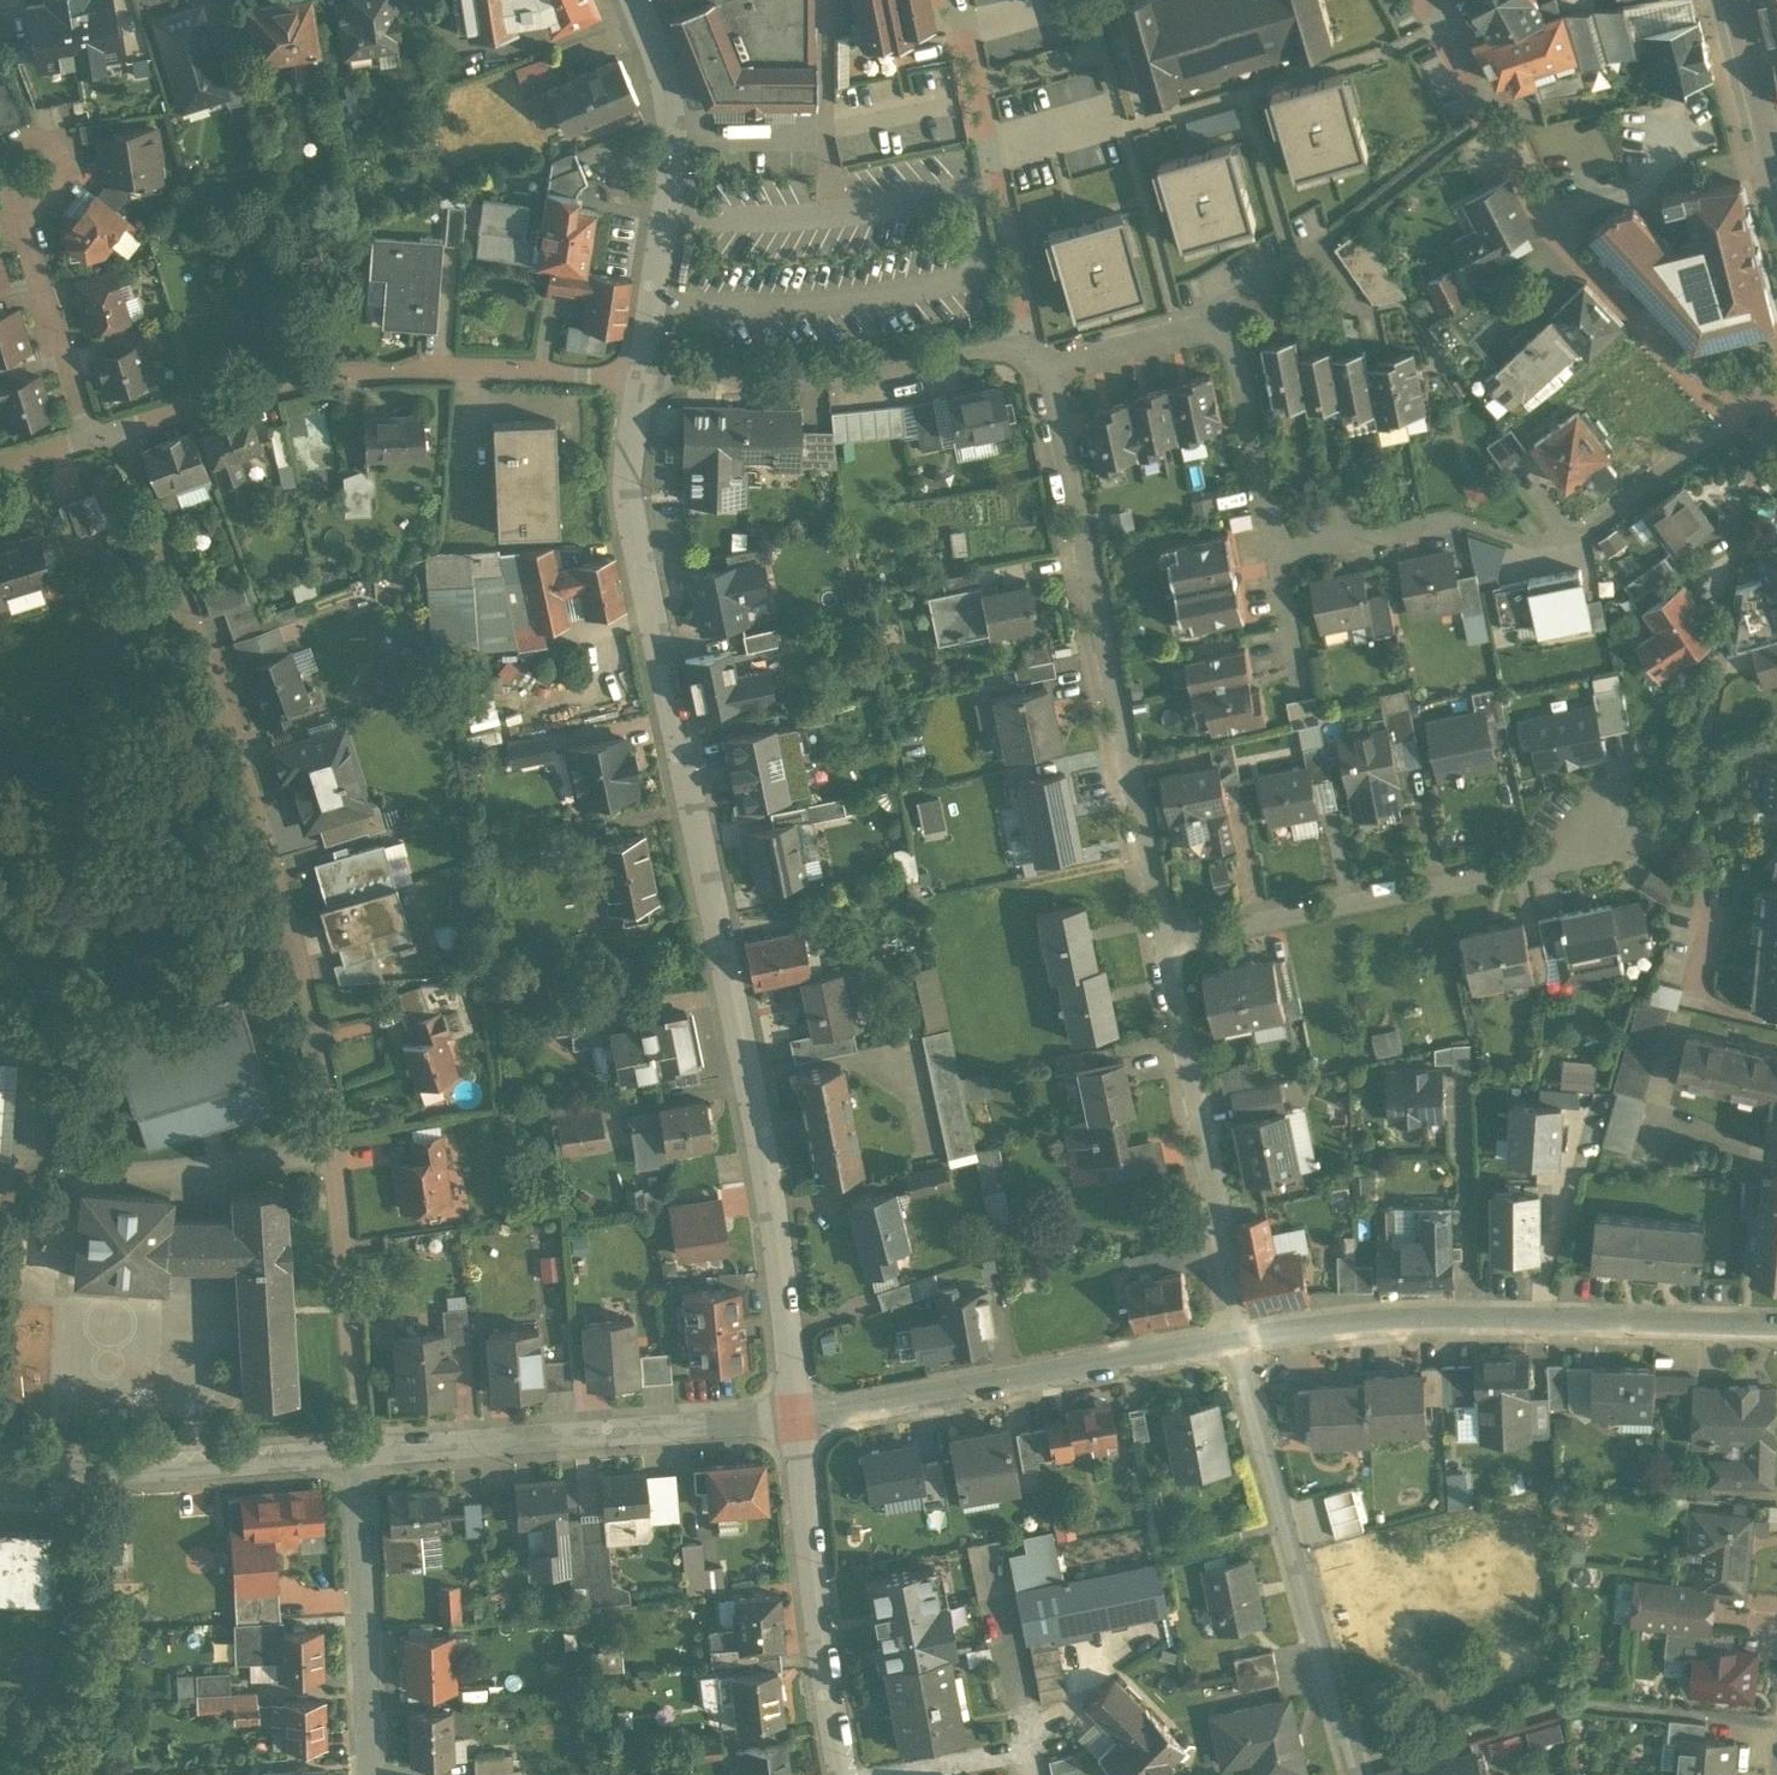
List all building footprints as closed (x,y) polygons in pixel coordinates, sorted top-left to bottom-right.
[(19,3),(20,8),(6,10),(10,32),(15,32),(18,53),(23,52),(26,74),(71,66),(67,40),(57,42),(50,0),(40,0),(19,3)] [(57,42),(67,40),(90,36),(96,70),(129,64),(124,30),(119,30),(114,0),(50,0),(57,42)] [(268,0),(268,1),(248,4),(256,57),(292,51),(296,78),(320,74),(308,0),(268,0)] [(345,3),(338,4),(340,16),(338,17),(345,58),(352,57),(353,62),(369,59),(367,47),(400,42),(398,31),(398,26),(400,23),(398,13),(395,11),(393,0),(344,0),(345,3)] [(467,36),(517,28),(515,18),(543,14),(537,0),(461,0),(467,36)] [(543,14),(549,29),(596,9),(592,0),(537,0),(543,14)] [(671,13),(668,14),(704,103),(746,103),(746,109),(760,109),(760,103),(815,103),(815,61),(812,61),(813,0),(666,0),(671,13)] [(861,47),(880,43),(881,46),(911,40),(909,30),(934,25),(929,0),(852,0),(861,47)] [(1140,92),(1172,83),(1171,78),(1293,43),(1295,48),(1335,36),(1324,0),(1113,0),(1140,92)] [(1491,35),(1547,16),(1540,3),(1538,0),(1472,0),(1491,35)] [(1540,3),(1547,16),(1561,12),(1558,0),(1546,0),(1540,3)] [(1623,4),(1632,36),(1645,33),(1644,31),(1697,18),(1692,0),(1653,0),(1623,4)] [(1772,46),(1776,44),(1776,0),(1760,0),(1772,46)] [(1623,4),(1561,12),(1578,65),(1579,65),(1636,50),(1632,36),(1623,4)] [(199,7),(156,21),(163,43),(165,42),(168,53),(166,53),(180,97),(203,90),(206,99),(225,93),(226,93),(217,63),(199,7)] [(1491,35),(1476,40),(1498,81),(1512,76),(1516,86),(1534,80),(1578,67),(1578,65),(1561,12),(1547,16),(1491,35)] [(1697,18),(1644,31),(1645,33),(1659,88),(1687,88),(1686,81),(1714,75),(1699,18),(1697,18)] [(549,55),(515,67),(521,84),(556,72),(549,55)] [(617,57),(554,83),(563,104),(555,107),(565,130),(635,100),(632,93),(634,93),(621,63),(620,63),(617,57)] [(237,58),(217,63),(226,93),(225,93),(228,104),(247,100),(243,84),(244,84),(237,58)] [(1578,67),(1534,80),(1539,96),(1586,90),(1579,65),(1578,65),(1578,67)] [(1346,68),(1274,88),(1297,170),(1370,150),(1346,68)] [(351,72),(333,75),(339,114),(357,111),(351,72)] [(262,79),(244,84),(243,84),(247,100),(252,116),(270,112),(262,79)] [(0,82),(0,125),(26,118),(10,80),(0,82)] [(1657,95),(1656,88),(1625,89),(1628,100),(1657,95)] [(1196,132),(1233,121),(1228,106),(1192,116),(1196,132)] [(155,127),(114,133),(111,120),(79,125),(82,141),(98,138),(101,160),(105,159),(108,180),(125,177),(126,184),(160,179),(157,160),(160,159),(155,127)] [(1235,137),(1163,158),(1186,240),(1259,219),(1235,137)] [(574,151),(551,161),(548,177),(580,164),(574,151)] [(580,164),(548,177),(538,237),(479,228),(476,253),(537,263),(549,265),(584,270),(594,208),(574,205),(576,191),(577,188),(580,185),(582,183),(586,181),(580,164)] [(1509,178),(1465,201),(1479,226),(1490,249),(1491,248),(1533,226),(1509,178)] [(1740,179),(1684,185),(1698,239),(1672,246),(1634,205),(1615,207),(1590,230),(1592,231),(1695,342),(1776,321),(1740,179)] [(126,217),(95,193),(86,205),(116,229),(126,217)] [(465,205),(448,204),(445,242),(462,244),(465,205)] [(116,229),(86,205),(78,215),(65,216),(60,222),(62,236),(67,241),(70,257),(103,253),(109,245),(108,239),(116,229)] [(1121,207),(1049,227),(1072,309),(1144,289),(1121,207)] [(1479,226),(1454,239),(1465,260),(1470,270),(1472,274),(1474,273),(1497,261),(1491,248),(1490,249),(1479,226)] [(1360,228),(1335,246),(1345,260),(1370,242),(1360,228)] [(440,241),(373,235),(371,267),(393,269),(389,323),(433,327),(440,241)] [(1370,242),(1345,260),(1354,273),(1379,255),(1370,242)] [(537,268),(461,255),(458,284),(544,298),(546,288),(549,265),(537,263),(537,268)] [(1379,255),(1354,273),(1363,287),(1389,269),(1379,255)] [(1465,260),(1452,267),(1457,276),(1470,270),(1465,260)] [(584,270),(549,265),(546,288),(587,295),(589,282),(591,283),(592,271),(584,270)] [(112,266),(75,277),(83,302),(79,304),(87,330),(123,318),(117,299),(122,297),(112,266)] [(1452,267),(1429,279),(1436,292),(1445,311),(1467,295),(1457,276),(1452,267)] [(1389,269),(1363,287),(1373,301),(1407,294),(1389,269)] [(1470,270),(1457,276),(1467,295),(1471,292),(1480,285),(1474,273),(1472,274),(1470,270)] [(631,278),(592,271),(591,283),(589,282),(587,295),(583,325),(568,323),(565,345),(603,351),(606,330),(623,333),(631,278)] [(1498,365),(1475,386),(1503,424),(1567,374),(1593,351),(1591,349),(1622,320),(1585,281),(1498,365)] [(1436,292),(1415,305),(1428,323),(1445,311),(1436,292)] [(1445,311),(1428,323),(1475,386),(1498,365),(1469,332),(1490,312),(1471,292),(1467,295),(1445,311)] [(0,314),(0,356),(26,348),(15,309),(0,314)] [(141,328),(102,340),(106,354),(95,357),(106,392),(152,377),(142,344),(145,343),(141,328)] [(1296,343),(1280,346),(1279,340),(1261,344),(1268,377),(1265,378),(1267,387),(1270,386),(1275,409),(1306,403),(1308,410),(1309,410),(1296,343)] [(1330,348),(1299,354),(1297,343),(1296,343),(1309,410),(1340,403),(1343,418),(1344,417),(1330,348)] [(1364,354),(1349,357),(1348,351),(1333,355),(1331,348),(1330,348),(1344,417),(1375,411),(1378,424),(1379,424),(1364,354)] [(1413,349),(1390,353),(1391,359),(1368,363),(1366,354),(1364,354),(1379,424),(1406,418),(1405,414),(1426,410),(1413,349)] [(0,371),(0,407),(0,408),(6,411),(11,425),(48,414),(41,392),(45,391),(40,374),(26,378),(22,364),(0,371)] [(1211,373),(1187,377),(1188,383),(1171,387),(1170,385),(1169,385),(1180,438),(1205,434),(1203,428),(1222,424),(1211,373)] [(996,383),(946,394),(955,436),(970,433),(971,437),(991,433),(990,428),(1005,425),(996,383)] [(1128,401),(1139,453),(1139,456),(1166,450),(1164,442),(1180,438),(1169,385),(1146,390),(1148,397),(1128,401)] [(931,396),(910,401),(920,447),(941,442),(931,396)] [(1128,399),(1110,402),(1112,411),(1087,415),(1098,468),(1124,462),(1123,457),(1139,453),(1128,399)] [(742,406),(684,404),(683,465),(689,465),(688,500),(740,501),(741,452),(774,453),(774,465),(797,465),(797,464),(798,428),(798,409),(742,408),(742,406)] [(246,409),(198,427),(212,464),(236,456),(260,447),(246,409)] [(1578,409),(1535,441),(1567,483),(1583,471),(1605,455),(1610,451),(1607,447),(1611,444),(1603,433),(1607,429),(1598,417),(1594,420),(1586,410),(1581,413),(1578,409)] [(422,413),(364,415),(366,467),(369,467),(368,457),(423,455),(422,413)] [(555,418),(492,421),(497,528),(561,525),(555,418)] [(283,422),(269,425),(277,462),(291,459),(283,422)] [(1510,426),(1487,443),(1504,466),(1527,449),(1510,426)] [(194,427),(141,447),(158,492),(175,486),(211,472),(194,427)] [(832,429),(798,428),(797,464),(836,465),(832,429)] [(1605,455),(1583,471),(1595,486),(1616,471),(1605,455)] [(236,456),(212,464),(219,484),(243,475),(236,456)] [(107,470),(89,477),(93,490),(100,506),(118,499),(107,470)] [(363,476),(345,476),(345,513),(369,513),(369,502),(363,502),(363,476)] [(1683,482),(1648,507),(1676,546),(1711,520),(1683,482)] [(158,492),(157,492),(162,506),(180,499),(175,486),(158,492)] [(93,490),(57,503),(70,536),(106,523),(100,506),(93,490)] [(118,499),(100,506),(106,523),(114,544),(132,537),(118,499)] [(0,542),(0,603),(6,601),(2,589),(50,574),(37,530),(0,542)] [(1229,531),(1177,541),(1179,552),(1170,554),(1182,617),(1191,615),(1194,626),(1246,615),(1229,531)] [(769,543),(725,552),(727,565),(755,559),(756,564),(772,561),(769,543)] [(551,544),(498,551),(502,572),(514,625),(533,621),(534,629),(569,622),(563,594),(557,568),(551,544)] [(1772,545),(1772,547),(1759,551),(1766,575),(1776,612),(1776,544),(1772,545)] [(478,547),(437,549),(425,554),(427,583),(472,581),(472,574),(483,573),(478,547)] [(497,547),(478,547),(483,573),(502,572),(498,551),(497,547)] [(1453,550),(1401,560),(1411,608),(1439,603),(1438,597),(1458,593),(1454,572),(1457,572),(1453,550)] [(1664,555),(1624,584),(1633,596),(1673,568),(1664,555)] [(614,556),(575,564),(580,591),(585,615),(625,607),(614,556)] [(727,565),(690,573),(701,628),(745,619),(741,600),(762,595),(756,564),(755,559),(727,565)] [(575,564),(557,568),(563,594),(580,591),(575,564)] [(1584,564),(1533,573),(1541,618),(1543,627),(1595,617),(1584,564)] [(976,568),(940,576),(943,590),(979,583),(976,568)] [(1457,572),(1454,572),(1458,593),(1462,612),(1483,607),(1476,568),(1457,572)] [(1363,569),(1312,579),(1322,627),(1349,622),(1353,640),(1375,635),(1375,634),(1368,595),(1363,569)] [(1496,579),(1505,623),(1541,618),(1533,573),(1496,579)] [(1737,582),(1728,651),(1752,644),(1776,637),(1776,612),(1766,575),(1737,582)] [(472,581),(427,583),(431,645),(476,642),(472,581)] [(1027,582),(1003,587),(1003,586),(980,591),(987,624),(988,623),(1007,620),(1008,626),(1032,621),(1029,605),(1032,604),(1027,582)] [(943,590),(927,594),(937,641),(1008,626),(1007,620),(988,623),(988,624),(987,624),(980,591),(979,583),(943,590)] [(1683,583),(1645,609),(1658,630),(1679,660),(1680,660),(1695,650),(1714,637),(1717,635),(1683,583)] [(1388,591),(1368,595),(1375,634),(1395,630),(1388,591)] [(256,595),(222,607),(229,625),(257,615),(262,613),(256,595)] [(257,615),(229,625),(229,626),(231,626),(236,638),(234,639),(234,640),(263,630),(262,629),(257,615)] [(263,630),(234,640),(244,669),(248,667),(286,653),(286,652),(276,624),(262,629),(263,630)] [(773,626),(742,633),(746,650),(777,643),(773,626)] [(1679,660),(1658,630),(1640,642),(1659,673),(1679,660)] [(1714,637),(1695,650),(1699,655),(1716,643),(1714,637)] [(1752,644),(1763,683),(1776,678),(1776,637),(1752,644)] [(1049,642),(1022,647),(1025,663),(1052,658),(1049,642)] [(1246,646),(1186,658),(1198,716),(1200,716),(1199,710),(1209,708),(1213,729),(1267,718),(1260,685),(1252,687),(1250,677),(1252,676),(1246,646)] [(738,647),(730,648),(734,667),(742,665),(738,647)] [(730,648),(684,658),(696,713),(741,704),(741,703),(735,675),(734,667),(730,648)] [(286,653),(248,667),(264,711),(260,712),(264,724),(287,715),(284,705),(305,698),(288,651),(286,652),(286,653)] [(1025,663),(1014,666),(1017,682),(1055,674),(1052,658),(1025,663)] [(1679,660),(1659,673),(1669,689),(1691,675),(1680,660),(1679,660)] [(768,668),(735,675),(741,703),(774,696),(768,668)] [(387,675),(376,671),(371,685),(382,688),(387,675)] [(1499,684),(1472,690),(1476,710),(1485,709),(1488,725),(1507,721),(1499,684)] [(1046,687),(995,698),(1007,753),(1058,742),(1046,687)] [(1316,693),(1287,699),(1293,727),(1321,721),(1316,693)] [(829,700),(799,707),(802,724),(832,717),(829,700)] [(1410,703),(1383,708),(1387,727),(1389,727),(1392,741),(1417,736),(1410,703)] [(1593,705),(1530,718),(1540,766),(1560,762),(1560,765),(1575,762),(1575,759),(1603,754),(1593,705)] [(1476,710),(1428,721),(1437,765),(1456,761),(1460,778),(1465,777),(1463,769),(1496,762),(1488,725),(1485,709),(1476,710)] [(795,722),(726,737),(731,762),(730,763),(734,779),(735,779),(740,801),(740,803),(761,799),(808,788),(795,722)] [(1387,727),(1339,737),(1355,816),(1382,810),(1380,804),(1403,799),(1396,765),(1392,741),(1389,727),(1387,727)] [(344,729),(275,750),(283,775),(291,773),(307,826),(321,822),(327,842),(368,830),(346,759),(353,757),(344,729)] [(549,731),(507,740),(512,763),(554,754),(549,731)] [(624,736),(568,748),(574,778),(585,776),(590,799),(635,790),(631,772),(636,771),(632,752),(627,753),(624,736)] [(1417,736),(1392,741),(1396,765),(1421,760),(1417,736)] [(1215,762),(1161,774),(1174,839),(1210,832),(1211,832),(1207,813),(1228,809),(1229,808),(1223,781),(1240,777),(1232,740),(1211,744),(1215,762)] [(1325,741),(1303,746),(1307,765),(1309,765),(1312,781),(1332,777),(1325,741)] [(1307,765),(1262,775),(1271,820),(1318,810),(1312,781),(1309,765),(1307,765)] [(1065,770),(1019,779),(1034,857),(1080,848),(1080,844),(1076,845),(1071,817),(1074,816),(1071,801),(1068,802),(1062,773),(1066,772),(1065,770)] [(842,796),(804,804),(808,821),(845,813),(842,796)] [(761,799),(740,803),(740,801),(733,803),(736,818),(763,812),(761,799)] [(1767,808),(1766,823),(1776,824),(1776,809),(1767,808)] [(1228,809),(1207,813),(1211,832),(1210,832),(1212,839),(1224,847),(1236,845),(1228,809)] [(793,821),(744,831),(757,887),(805,877),(793,821)] [(643,832),(593,843),(599,868),(593,869),(595,881),(601,880),(608,910),(620,907),(622,920),(648,915),(645,902),(658,899),(643,832)] [(384,840),(316,861),(346,960),(376,951),(398,944),(400,949),(416,945),(384,840)] [(952,848),(937,851),(941,870),(955,867),(952,848)] [(1651,868),(1646,887),(1676,895),(1682,877),(1651,868)] [(1764,884),(1753,1003),(1776,1005),(1776,885),(1764,884)] [(1642,898),(1612,904),(1619,941),(1621,951),(1652,945),(1650,936),(1652,935),(1651,929),(1648,930),(1642,898)] [(1611,901),(1564,911),(1564,912),(1566,922),(1563,922),(1565,929),(1570,951),(1572,951),(1571,945),(1591,941),(1592,947),(1619,941),(1612,904),(1611,901)] [(1084,902),(1037,912),(1048,966),(1095,957),(1084,902)] [(1591,941),(1571,945),(1572,951),(1570,951),(1565,929),(1563,922),(1566,922),(1564,912),(1539,917),(1543,941),(1546,955),(1560,952),(1565,976),(1623,964),(1621,951),(1619,941),(1592,947),(1591,941)] [(1523,919),(1464,931),(1474,983),(1476,983),(1475,978),(1531,967),(1532,971),(1533,971),(1528,945),(1523,919)] [(803,929),(745,940),(754,986),(800,976),(812,973),(806,948),(813,947),(816,944),(813,932),(809,930),(803,931),(803,929)] [(1543,941),(1528,945),(1533,971),(1532,971),(1534,980),(1547,977),(1548,964),(1546,955),(1543,941)] [(346,960),(335,963),(339,980),(383,977),(376,951),(346,960)] [(1095,957),(1048,966),(1050,976),(1056,974),(1069,1036),(1115,1026),(1102,962),(1096,963),(1095,957)] [(1274,957),(1256,960),(1251,957),(1238,959),(1251,1020),(1286,1013),(1274,957)] [(1238,959),(1225,962),(1221,968),(1203,971),(1215,1028),(1251,1020),(1238,959)] [(812,973),(800,976),(813,1033),(833,1029),(853,1024),(840,968),(812,973)] [(518,976),(503,973),(499,996),(513,999),(518,976)] [(430,1013),(409,1020),(416,1041),(402,1045),(417,1086),(457,1072),(445,1037),(472,1028),(456,980),(420,983),(430,1013)] [(246,989),(117,1023),(149,1143),(279,1109),(246,989)] [(1366,990),(1356,990),(1357,1015),(1367,1014),(1366,990)] [(1641,998),(1614,1090),(1619,1091),(1642,1097),(1668,1005),(1641,998)] [(571,1000),(538,1004),(542,1035),(574,1031),(571,1000)] [(684,1010),(661,1015),(662,1021),(667,1020),(677,1067),(695,1064),(684,1010)] [(662,1021),(611,1031),(621,1079),(677,1067),(667,1020),(662,1021)] [(853,1024),(833,1029),(837,1051),(858,1046),(853,1024)] [(1402,1024),(1376,1030),(1381,1053),(1407,1047),(1402,1024)] [(975,1149),(949,1027),(921,1033),(947,1156),(975,1149)] [(813,1033),(792,1038),(797,1060),(837,1051),(833,1029),(813,1033)] [(1726,1041),(1726,1042),(1687,1033),(1677,1075),(1767,1096),(1770,1082),(1774,1082),(1776,1055),(1776,1054),(1740,1046),(1741,1045),(1726,1041)] [(1114,1043),(1080,1050),(1083,1065),(1117,1058),(1114,1043)] [(1452,1043),(1435,1047),(1435,1061),(1453,1061),(1452,1043)] [(1080,1050),(1054,1055),(1057,1070),(1056,1070),(1057,1071),(1075,1067),(1075,1066),(1083,1065),(1080,1050)] [(1774,1082),(1767,1149),(1776,1150),(1776,1055),(1774,1082)] [(17,1155),(20,1057),(0,1056),(0,1154),(17,1155)] [(1566,1084),(1601,1084),(1601,1056),(1567,1056),(1566,1084)] [(1083,1065),(1075,1066),(1075,1067),(1086,1118),(1117,1112),(1133,1108),(1122,1057),(1117,1058),(1083,1065)] [(839,1063),(803,1071),(806,1089),(801,1090),(815,1153),(820,1152),(825,1174),(861,1167),(839,1063)] [(1426,1069),(1426,1068),(1390,1070),(1392,1119),(1442,1116),(1440,1068),(1426,1069)] [(1278,1079),(1231,1088),(1236,1108),(1282,1099),(1278,1079)] [(1579,1089),(1563,1088),(1561,1119),(1576,1119),(1576,1118),(1577,1118),(1579,1089)] [(1595,1091),(1579,1089),(1577,1118),(1576,1118),(1576,1119),(1594,1121),(1594,1120),(1593,1120),(1595,1091)] [(1642,1097),(1619,1091),(1604,1143),(1630,1150),(1645,1098),(1642,1097)] [(597,1095),(549,1103),(551,1118),(558,1117),(558,1115),(599,1109),(597,1095)] [(704,1098),(660,1105),(660,1109),(666,1148),(671,1147),(711,1141),(704,1098)] [(599,1109),(558,1115),(558,1117),(564,1152),(605,1146),(599,1109)] [(660,1109),(630,1113),(633,1130),(631,1130),(631,1133),(639,1132),(643,1162),(670,1158),(670,1161),(673,1160),(671,1147),(666,1148),(660,1109)] [(1286,1109),(1238,1119),(1250,1178),(1298,1168),(1286,1109)] [(1086,1118),(1065,1123),(1073,1161),(1113,1152),(1123,1150),(1124,1150),(1124,1149),(1117,1112),(1086,1118)] [(441,1135),(411,1139),(414,1160),(441,1156),(441,1158),(445,1158),(441,1135)] [(1161,1141),(1124,1149),(1124,1150),(1123,1150),(1127,1169),(1165,1161),(1161,1141)] [(1123,1150),(1113,1152),(1117,1172),(1127,1170),(1127,1169),(1123,1150)] [(414,1160),(397,1163),(404,1207),(448,1201),(441,1158),(441,1156),(414,1160)] [(948,1184),(943,1165),(907,1175),(912,1193),(948,1184)] [(1771,1174),(1769,1194),(1762,1193),(1754,1274),(1776,1277),(1776,1174),(1771,1174)] [(285,1187),(230,1191),(230,1192),(232,1192),(234,1217),(212,1218),(168,1217),(169,1197),(83,1190),(76,1276),(163,1283),(164,1261),(200,1263),(221,1262),(237,1262),(245,1397),(242,1397),(243,1399),(298,1396),(298,1394),(295,1394),(287,1258),(291,1257),(289,1234),(286,1234),(283,1189),(285,1189),(285,1187)] [(996,1189),(987,1191),(991,1210),(1001,1208),(996,1189)] [(1539,1190),(1494,1190),(1494,1252),(1517,1252),(1517,1250),(1538,1249),(1538,1252),(1539,1252),(1539,1190)] [(892,1191),(853,1201),(866,1252),(889,1246),(905,1242),(896,1207),(892,1194),(892,1191)] [(901,1192),(892,1194),(896,1207),(904,1205),(901,1192)] [(726,1246),(719,1199),(671,1205),(678,1253),(726,1246)] [(1404,1246),(1392,1246),(1392,1230),(1396,1230),(1396,1205),(1378,1205),(1378,1230),(1379,1230),(1380,1246),(1379,1246),(1380,1284),(1401,1283),(1401,1289),(1426,1288),(1426,1282),(1453,1281),(1452,1244),(1450,1203),(1448,1203),(1448,1211),(1423,1212),(1424,1237),(1404,1238),(1404,1246)] [(1683,1220),(1618,1214),(1596,1212),(1592,1261),(1634,1265),(1634,1264),(1659,1266),(1659,1267),(1701,1271),(1702,1255),(1703,1255),(1703,1250),(1702,1250),(1705,1221),(1683,1219),(1683,1220)] [(1267,1217),(1238,1222),(1245,1260),(1275,1255),(1267,1217)] [(889,1246),(866,1252),(869,1266),(893,1260),(889,1246)] [(1245,1260),(1243,1261),(1253,1308),(1309,1297),(1299,1250),(1275,1255),(1245,1260)] [(565,1274),(564,1251),(546,1252),(547,1275),(565,1274)] [(1355,1253),(1337,1253),(1339,1290),(1356,1289),(1355,1263),(1355,1253)] [(1373,1289),(1373,1262),(1355,1263),(1356,1289),(1373,1289)] [(743,1271),(719,1273),(720,1287),(739,1286),(744,1285),(743,1271)] [(1182,1271),(1128,1281),(1136,1325),(1190,1315),(1182,1271)] [(915,1278),(875,1291),(880,1307),(920,1294),(915,1278)] [(954,1282),(935,1286),(941,1317),(907,1324),(913,1353),(986,1339),(984,1327),(991,1325),(984,1290),(957,1295),(954,1282)] [(720,1287),(682,1291),(689,1367),(746,1362),(743,1329),(738,1329),(737,1319),(742,1319),(739,1286),(720,1287)] [(466,1305),(442,1307),(444,1331),(446,1331),(446,1342),(469,1340),(466,1305)] [(632,1316),(583,1320),(588,1383),(637,1379),(632,1316)] [(537,1327),(488,1331),(493,1394),(542,1390),(540,1362),(537,1327)] [(444,1331),(396,1335),(400,1385),(402,1385),(402,1384),(409,1384),(412,1387),(413,1396),(413,1398),(450,1396),(448,1366),(452,1366),(457,1358),(451,1351),(447,1351),(446,1342),(446,1331),(444,1331)] [(669,1351),(640,1353),(642,1382),(671,1379),(669,1351)] [(1526,1352),(1478,1354),(1479,1363),(1480,1395),(1480,1396),(1482,1436),(1529,1434),(1527,1395),(1528,1394),(1526,1352)] [(572,1359),(540,1362),(542,1390),(574,1388),(572,1359)] [(1569,1363),(1547,1362),(1549,1406),(1571,1405),(1569,1363)] [(1479,1363),(1440,1365),(1442,1401),(1442,1403),(1457,1403),(1475,1402),(1475,1397),(1480,1396),(1480,1395),(1479,1363)] [(1655,1365),(1620,1364),(1620,1369),(1595,1368),(1595,1364),(1594,1364),(1592,1413),(1619,1413),(1619,1408),(1654,1409),(1654,1391),(1655,1374),(1655,1365)] [(1440,1365),(1422,1366),(1422,1370),(1424,1370),(1425,1402),(1442,1401),(1440,1365)] [(1422,1370),(1367,1373),(1367,1381),(1368,1381),(1370,1429),(1371,1429),(1397,1428),(1396,1421),(1423,1420),(1424,1426),(1426,1426),(1425,1402),(1424,1370),(1422,1370)] [(1697,1375),(1655,1374),(1654,1391),(1695,1392),(1696,1385),(1697,1385),(1697,1375)] [(1367,1381),(1312,1383),(1312,1388),(1314,1425),(1314,1439),(1342,1438),(1341,1431),(1368,1430),(1369,1437),(1371,1436),(1371,1429),(1370,1429),(1368,1381),(1367,1381)] [(1757,1383),(1729,1382),(1729,1386),(1697,1385),(1696,1385),(1695,1392),(1694,1441),(1715,1442),(1715,1436),(1747,1437),(1746,1459),(1711,1458),(1710,1473),(1710,1480),(1712,1480),(1772,1482),(1775,1387),(1757,1386),(1757,1383)] [(1312,1388),(1294,1389),(1296,1426),(1314,1425),(1312,1388)] [(1475,1402),(1457,1403),(1459,1436),(1482,1436),(1480,1396),(1475,1397),(1475,1402)] [(1217,1398),(1184,1403),(1183,1397),(1166,1400),(1174,1442),(1179,1441),(1184,1470),(1201,1467),(1202,1471),(1230,1466),(1217,1398)] [(1109,1401),(1064,1409),(1066,1422),(1071,1447),(1091,1443),(1092,1451),(1107,1448),(1105,1440),(1116,1438),(1109,1401)] [(1144,1411),(1129,1414),(1128,1407),(1127,1407),(1133,1439),(1150,1436),(1144,1404),(1143,1404),(1144,1411)] [(1066,1422),(1031,1429),(1037,1458),(1071,1452),(1071,1447),(1066,1422)] [(1006,1426),(950,1436),(961,1495),(997,1489),(996,1484),(1015,1480),(1006,1426)] [(1031,1429),(1015,1432),(1022,1468),(1039,1465),(1037,1458),(1031,1429)] [(936,1441),(909,1446),(914,1471),(941,1467),(936,1441)] [(909,1446),(862,1455),(871,1503),(899,1498),(901,1509),(920,1505),(914,1471),(909,1446)] [(764,1458),(709,1461),(709,1465),(695,1465),(696,1486),(710,1485),(712,1507),(767,1504),(764,1458)] [(1476,1495),(1474,1466),(1451,1467),(1453,1497),(1476,1495)] [(644,1470),(602,1474),(604,1512),(605,1512),(606,1512),(648,1508),(644,1470)] [(1710,1473),(1652,1472),(1652,1491),(1712,1496),(1712,1480),(1710,1480),(1710,1473)] [(562,1477),(532,1479),(532,1482),(517,1483),(516,1480),(513,1480),(516,1523),(545,1521),(545,1529),(541,1529),(545,1568),(570,1566),(569,1559),(566,1519),(562,1477)] [(1358,1481),(1327,1489),(1339,1533),(1370,1524),(1358,1481)] [(319,1488),(228,1495),(234,1591),(276,1589),(273,1542),(300,1540),(299,1530),(321,1529),(319,1488)] [(435,1488),(388,1490),(390,1529),(382,1529),(383,1567),(415,1566),(414,1528),(436,1527),(435,1488)] [(480,1499),(463,1500),(465,1534),(483,1533),(480,1499)] [(1752,1515),(1694,1510),(1691,1547),(1687,1546),(1686,1551),(1700,1552),(1697,1586),(1674,1584),(1673,1585),(1713,1589),(1744,1592),(1752,1515)] [(604,1516),(581,1518),(585,1558),(587,1583),(589,1604),(611,1602),(604,1538),(608,1538),(606,1512),(605,1512),(604,1512),(604,1516)] [(581,1518),(566,1519),(569,1559),(585,1558),(581,1518)] [(1051,1528),(1022,1534),(1025,1548),(1008,1552),(1015,1590),(1045,1584),(1052,1582),(1050,1571),(1060,1569),(1051,1528)] [(1592,1558),(1592,1530),(1572,1530),(1572,1558),(1592,1558)] [(0,1532),(0,1602),(50,1603),(52,1534),(0,1532)] [(117,1539),(116,1569),(136,1569),(136,1539),(117,1539)] [(701,1540),(681,1542),(684,1570),(704,1569),(704,1566),(701,1540)] [(569,1559),(570,1566),(572,1584),(587,1583),(585,1558),(569,1559)] [(1248,1559),(1204,1568),(1217,1632),(1262,1623),(1248,1559)] [(1157,1561),(1064,1580),(1062,1569),(1060,1569),(1050,1571),(1052,1582),(1045,1584),(1054,1631),(1055,1631),(1166,1609),(1157,1561)] [(704,1569),(684,1570),(686,1593),(724,1588),(721,1564),(704,1566),(704,1569)] [(932,1565),(866,1578),(882,1662),(877,1663),(878,1665),(882,1664),(948,1651),(949,1652),(956,1650),(952,1628),(944,1630),(939,1601),(947,1600),(946,1597),(939,1599),(932,1565)] [(1674,1584),(1637,1580),(1633,1620),(1709,1627),(1711,1605),(1672,1602),(1673,1585),(1674,1584)] [(1045,1584),(1015,1590),(1025,1637),(1028,1636),(1054,1631),(1045,1584)] [(458,1585),(441,1585),(441,1609),(458,1609),(458,1585)] [(1713,1589),(1673,1585),(1672,1602),(1711,1605),(1713,1589)] [(276,1589),(234,1591),(236,1621),(278,1619),(276,1589)] [(780,1594),(736,1597),(737,1625),(738,1647),(742,1647),(777,1645),(783,1645),(780,1594)] [(321,1628),(284,1630),(283,1618),(278,1619),(236,1621),(237,1659),(269,1658),(269,1652),(278,1652),(279,1677),(323,1675),(321,1628)] [(737,1625),(709,1626),(710,1648),(738,1647),(737,1625)] [(1711,1632),(1667,1628),(1665,1653),(1695,1656),(1696,1645),(1710,1646),(1711,1632)] [(1054,1631),(1028,1636),(1040,1700),(1068,1695),(1055,1631),(1054,1631)] [(451,1632),(406,1634),(409,1688),(454,1685),(451,1632)] [(619,1632),(601,1633),(602,1647),(620,1646),(619,1632)] [(777,1645),(742,1647),(742,1659),(750,1658),(778,1654),(777,1645)] [(1710,1646),(1696,1645),(1695,1656),(1694,1670),(1682,1676),(1682,1678),(1682,1684),(1686,1691),(1691,1697),(1704,1692),(1752,1696),(1756,1651),(1710,1646)] [(1273,1648),(1232,1656),(1236,1673),(1276,1665),(1273,1648)] [(948,1651),(882,1664),(898,1746),(931,1740),(964,1734),(949,1652),(948,1651)] [(778,1654),(750,1658),(752,1670),(777,1667),(777,1669),(781,1668),(778,1654)] [(1276,1665),(1236,1673),(1239,1689),(1279,1681),(1276,1665)] [(752,1670),(719,1675),(722,1697),(735,1695),(739,1722),(784,1716),(777,1669),(777,1667),(752,1670)] [(229,1670),(196,1672),(197,1693),(230,1691),(229,1670)] [(192,1674),(168,1675),(169,1692),(193,1691),(192,1674)] [(1113,1675),(1084,1704),(1116,1735),(1144,1707),(1113,1675)] [(323,1698),(283,1698),(282,1702),(272,1702),(272,1722),(283,1722),(283,1745),(324,1744),(323,1698)] [(1212,1715),(1218,1742),(1247,1736),(1256,1774),(1274,1774),(1304,1769),(1288,1699),(1212,1715)] [(257,1702),(234,1702),(234,1720),(257,1720),(257,1702)] [(1145,1706),(1144,1707),(1116,1735),(1097,1755),(1117,1774),(1156,1774),(1171,1759),(1170,1758),(1184,1745),(1145,1706)] [(451,1710),(410,1712),(412,1762),(453,1760),(451,1710)] [(1705,1721),(1670,1717),(1668,1740),(1679,1741),(1680,1735),(1704,1737),(1705,1721)] [(1523,1729),(1493,1737),(1496,1751),(1527,1743),(1523,1729)] [(752,1737),(753,1744),(734,1747),(738,1767),(746,1766),(747,1774),(788,1774),(783,1740),(769,1742),(768,1734),(752,1737)] [(1680,1735),(1679,1741),(1676,1774),(1731,1774),(1734,1740),(1704,1737),(1680,1735)] [(720,1738),(696,1742),(699,1756),(723,1751),(720,1738)] [(512,1751),(474,1753),(474,1769),(505,1768),(513,1768),(512,1751)] [(1411,1769),(1413,1774),(1483,1774),(1476,1751),(1411,1769)] [(1048,1759),(1052,1774),(1079,1774),(1073,1752),(1048,1759)]
